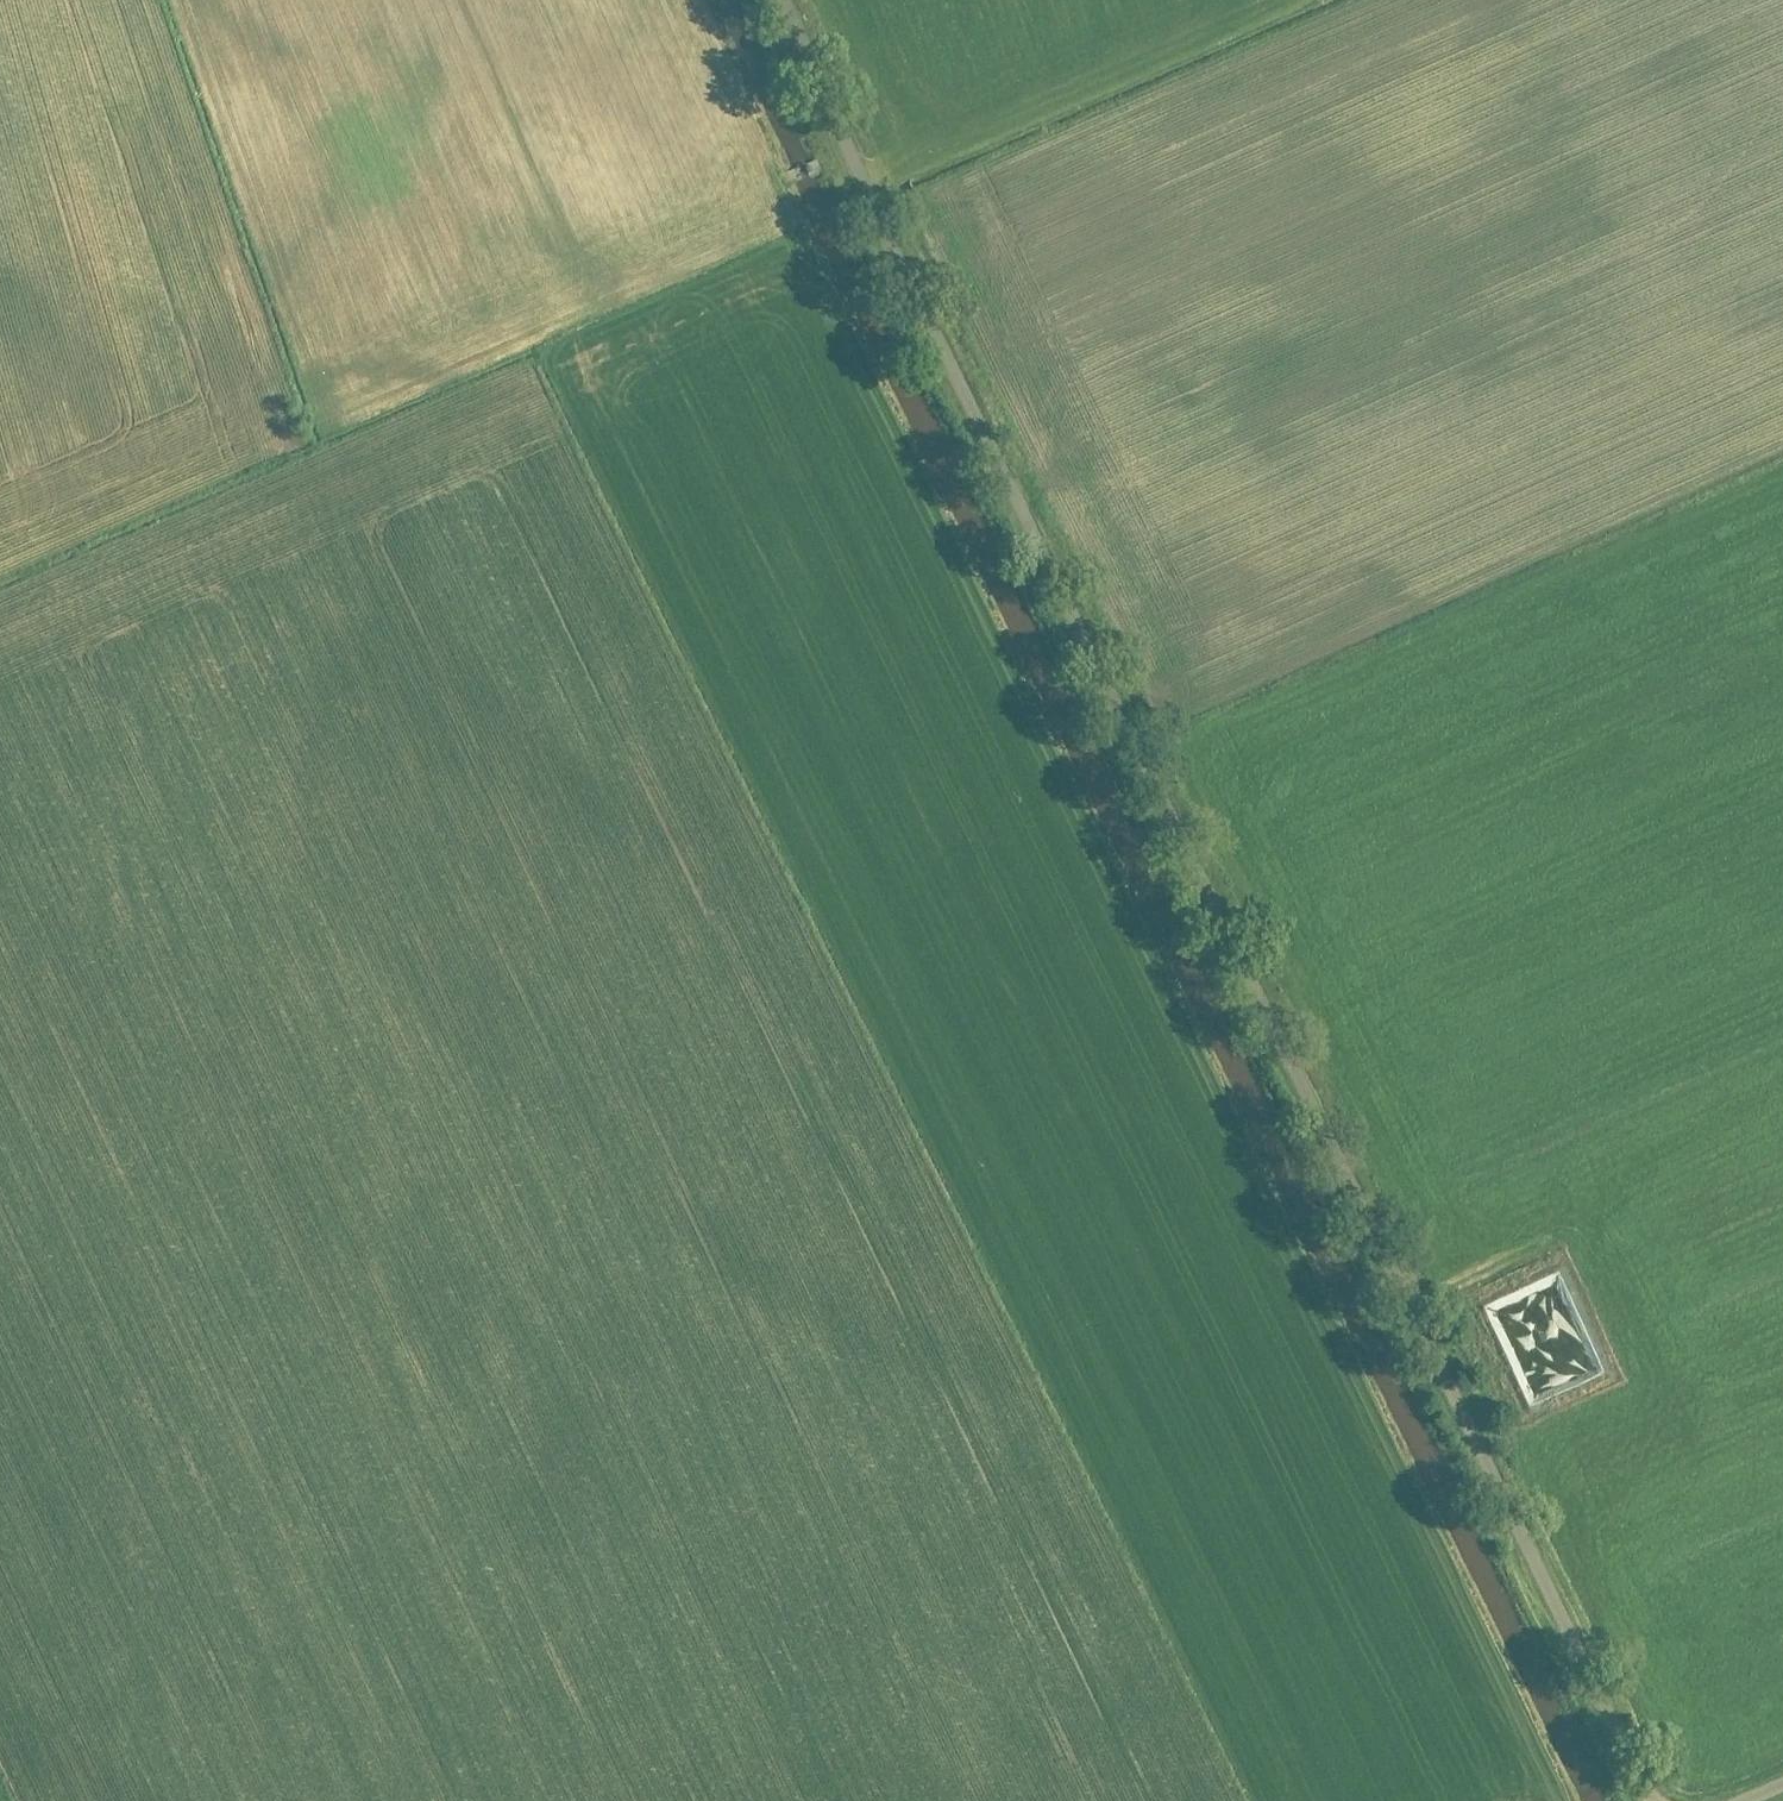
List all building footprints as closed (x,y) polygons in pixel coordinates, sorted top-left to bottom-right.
[(846,283),(852,305),(864,302),(857,280),(846,283)] [(1472,1304),(1513,1399),(1593,1365),(1552,1270),(1472,1304)]
